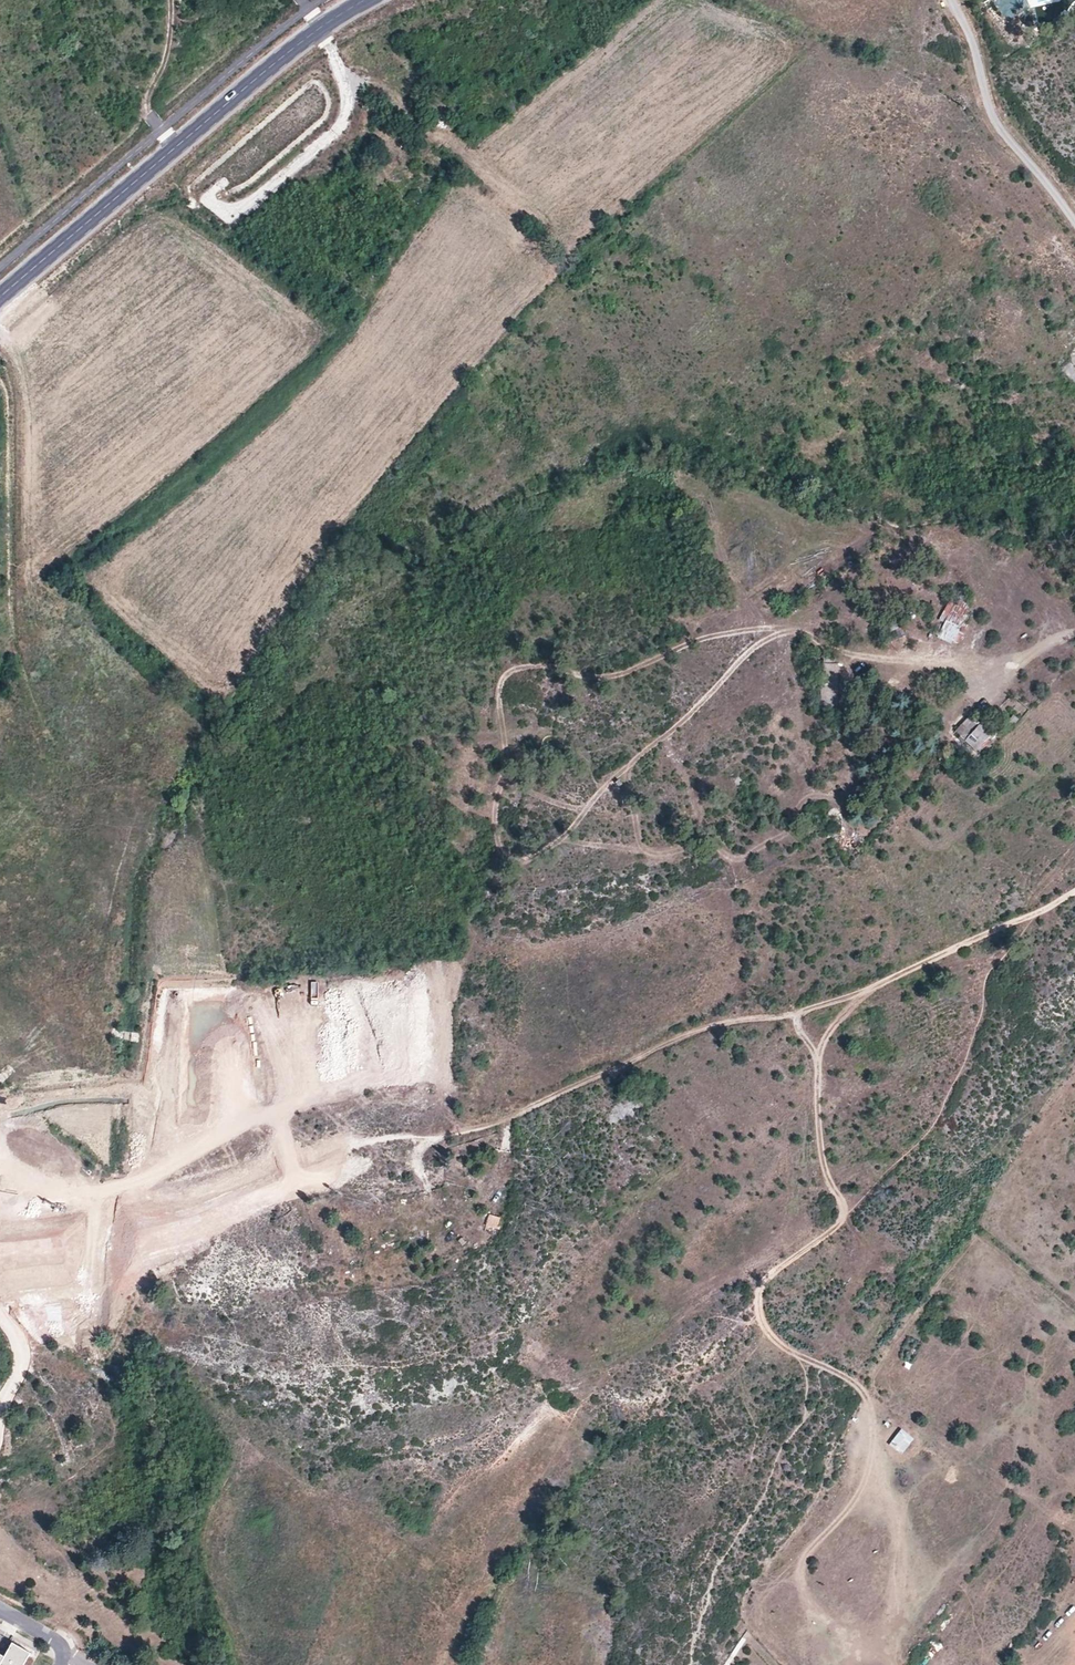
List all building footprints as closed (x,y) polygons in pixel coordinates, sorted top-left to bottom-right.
[(980,586),(968,580),(938,634),(952,641),(967,613),(966,612),(980,586)] [(837,666),(824,666),(824,689),(838,689),(837,666)] [(986,718),(980,724),(978,727),(989,736),(997,727),(986,718)] [(980,724),(975,720),(957,738),(967,748),(970,746),(965,741),(978,727),(980,724)] [(989,736),(978,727),(965,741),(970,746),(976,751),(989,736)] [(138,1042),(139,1033),(117,1030),(116,1039),(138,1042)] [(489,1214),(485,1227),(497,1231),(501,1218),(489,1214)] [(938,1263),(923,1252),(917,1261),(932,1271),(938,1263)] [(928,1274),(923,1270),(916,1279),(921,1284),(928,1274)] [(890,1446),(903,1456),(915,1441),(902,1430),(890,1446)] [(32,1658),(13,1647),(5,1661),(0,1659),(0,1664),(27,1664),(32,1658)]
